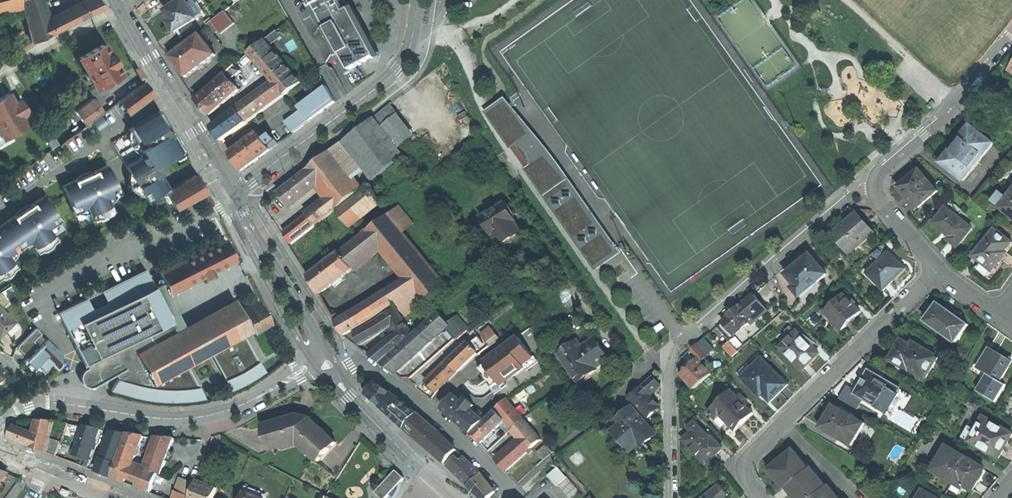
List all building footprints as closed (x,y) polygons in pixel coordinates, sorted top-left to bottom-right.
[(18,0),(0,0),(0,12),(20,7),(18,0)] [(40,0),(20,0),(31,42),(51,33),(47,21),(40,0)] [(97,0),(90,0),(47,21),(51,33),(51,34),(101,9),(97,0)] [(165,11),(171,20),(168,22),(171,27),(175,32),(178,31),(191,22),(202,15),(197,6),(191,10),(185,0),(182,0),(165,11)] [(345,0),(307,0),(346,73),(376,57),(353,14),(345,0)] [(225,11),(212,22),(219,31),(221,34),(234,23),(225,11)] [(195,29),(191,22),(178,31),(182,37),(195,29)] [(219,31),(212,22),(207,25),(215,35),(219,31)] [(216,55),(200,34),(170,57),(179,68),(186,78),(216,55)] [(269,75),(286,63),(266,40),(251,52),(261,64),(269,75)] [(108,53),(102,44),(77,58),(86,73),(90,80),(95,88),(99,85),(112,77),(120,73),(114,63),(115,63),(109,53),(108,53)] [(112,51),(109,53),(115,63),(118,61),(115,56),(112,51)] [(277,85),(286,95),(302,83),(286,63),(269,75),(275,82),(277,85)] [(226,75),(229,78),(236,73),(238,75),(242,71),(237,65),(226,74),(226,75)] [(229,78),(226,75),(198,100),(205,108),(211,115),(239,90),(229,78)] [(114,80),(112,77),(99,85),(101,87),(114,80)] [(144,82),(118,101),(126,112),(140,102),(152,94),(144,82)] [(277,85),(239,112),(247,123),(286,95),(277,85)] [(302,110),(309,121),(321,113),(337,102),(326,87),(309,99),(311,101),(300,108),(302,110)] [(8,92),(0,97),(0,135),(3,140),(28,125),(22,116),(28,112),(20,99),(14,102),(8,92)] [(102,111),(92,98),(74,111),(84,125),(102,111)] [(518,143),(529,135),(506,102),(488,114),(512,148),(518,143)] [(393,103),(375,117),(405,156),(419,146),(393,103)] [(168,125),(160,110),(128,129),(140,150),(138,159),(125,166),(147,203),(169,190),(155,168),(172,158),(173,160),(185,153),(171,130),(169,127),(168,125)] [(237,110),(212,127),(222,142),(247,123),(239,112),(237,110)] [(309,121),(302,110),(286,122),(293,133),(309,121)] [(101,115),(92,122),(98,131),(107,124),(101,115)] [(375,117),(342,142),(348,148),(364,168),(374,181),(405,156),(375,117)] [(993,143),(971,126),(965,134),(964,133),(956,144),(948,155),(942,164),(964,181),(993,143)] [(258,133),(248,140),(260,158),(279,144),(271,134),(266,137),(265,136),(262,138),(261,136),(258,133)] [(544,156),(529,135),(518,143),(533,164),(544,156)] [(248,140),(229,153),(236,162),(242,171),(260,158),(248,140)] [(364,168),(348,148),(342,142),(331,151),(353,176),(364,168)] [(338,209),(363,189),(353,176),(331,151),(306,170),(306,171),(316,183),(327,196),(338,209)] [(544,156),(533,164),(526,169),(595,266),(615,252),(603,235),(605,234),(596,223),(595,224),(577,198),(579,197),(570,185),(569,187),(561,176),(559,177),(544,156)] [(86,206),(92,219),(111,210),(106,197),(118,192),(106,165),(85,174),(61,185),(73,212),(86,206)] [(938,191),(920,170),(912,176),(911,176),(906,180),(906,181),(898,188),(907,198),(917,209),(938,191)] [(290,203),(316,183),(306,171),(290,184),(289,183),(280,191),(290,203)] [(175,210),(206,192),(201,184),(195,175),(164,193),(171,204),(175,210)] [(369,187),(337,212),(348,226),(380,201),(369,187)] [(1009,196),(1001,190),(993,199),(1011,214),(1011,192),(1009,196)] [(171,204),(164,193),(160,196),(167,207),(171,204)] [(42,196),(23,209),(0,225),(0,277),(15,267),(7,255),(29,240),(37,252),(55,239),(47,228),(59,220),(42,196)] [(308,216),(316,225),(338,209),(327,196),(324,199),(326,202),(308,216)] [(516,221),(505,203),(481,218),(491,235),(490,236),(497,248),(512,239),(523,233),(515,221),(516,221)] [(389,215),(404,234),(415,226),(400,207),(389,215)] [(972,228),(946,207),(933,224),(943,232),(950,237),(948,240),(957,247),(972,228)] [(866,223),(858,214),(834,235),(849,253),(874,232),(866,223)] [(408,280),(427,303),(448,287),(404,234),(389,215),(368,231),(382,248),(408,280)] [(288,239),(292,244),(316,225),(308,216),(285,233),(288,239)] [(995,228),(973,256),(981,262),(978,267),(988,276),(999,263),(1007,253),(1005,251),(1011,242),(995,228)] [(354,269),(382,248),(368,231),(341,252),(354,269)] [(234,262),(223,239),(157,271),(168,294),(234,262)] [(354,269),(341,252),(309,276),(314,283),(320,295),(354,269)] [(889,252),(867,273),(884,290),(889,284),(893,280),(894,281),(894,280),(893,279),(904,268),(889,252)] [(827,274),(811,254),(806,259),(805,259),(796,266),(787,274),(791,279),(790,280),(793,286),(794,287),(793,288),(801,297),(803,299),(819,285),(817,283),(827,274)] [(264,313),(257,302),(241,311),(234,300),(176,332),(144,269),(100,290),(106,303),(92,310),(85,298),(57,312),(82,365),(85,364),(87,368),(83,370),(81,372),(79,376),(79,380),(81,383),(84,386),(88,387),(91,387),(94,386),(117,373),(119,378),(117,379),(110,391),(132,397),(147,400),(164,402),(180,402),(196,400),(204,398),(186,366),(209,353),(226,383),(229,392),(239,388),(257,378),(265,371),(257,358),(246,340),(242,341),(239,336),(268,320),(264,313)] [(388,292),(396,303),(407,317),(427,303),(408,280),(388,292)] [(338,323),(344,335),(396,303),(388,292),(346,318),(338,323)] [(723,322),(734,335),(749,322),(752,325),(768,311),(754,294),(739,308),(723,322)] [(861,312),(844,294),(825,313),(843,330),(852,322),(861,312)] [(938,303),(925,321),(955,342),(968,325),(952,313),(938,303)] [(390,326),(402,319),(395,308),(374,322),(354,334),(358,339),(361,344),(381,333),(390,326)] [(4,328),(9,334),(17,326),(0,309),(0,332),(4,328)] [(16,309),(12,313),(18,318),(22,314),(16,309)] [(334,316),(338,323),(346,318),(342,312),(334,316)] [(388,368),(394,372),(446,326),(449,324),(439,312),(411,336),(382,363),(388,368)] [(468,330),(471,334),(489,320),(486,316),(468,330)] [(449,324),(446,326),(458,339),(467,330),(457,317),(449,324)] [(396,335),(402,343),(412,334),(402,319),(390,326),(396,335)] [(786,331),(792,337),(797,332),(791,326),(786,331)] [(26,337),(27,337),(32,342),(33,341),(41,333),(35,328),(26,337)] [(491,328),(481,335),(489,345),(500,338),(491,328)] [(792,337),(781,348),(803,370),(811,362),(820,354),(798,331),(797,332),(792,337)] [(381,362),(402,343),(396,335),(371,355),(376,359),(381,362)] [(481,335),(471,344),(478,352),(480,354),(489,345),(481,335)] [(534,357),(519,336),(502,349),(496,342),(488,348),(489,348),(491,347),(496,353),(494,355),(484,362),(486,365),(480,369),(483,374),(494,388),(511,374),(513,377),(526,368),(524,365),(534,357)] [(730,341),(736,349),(743,344),(736,336),(730,341)] [(17,347),(27,358),(38,347),(33,341),(32,342),(27,337),(17,347)] [(595,338),(582,347),(586,352),(599,343),(595,338)] [(704,338),(699,343),(711,357),(716,352),(704,338)] [(27,358),(26,359),(33,367),(36,364),(42,370),(51,361),(58,367),(60,365),(61,354),(46,339),(38,347),(27,358)] [(911,345),(901,339),(896,348),(889,359),(908,371),(909,369),(926,379),(939,357),(913,342),(911,345)] [(578,340),(559,353),(576,378),(608,357),(599,343),(586,352),(582,347),(578,340)] [(736,349),(730,341),(724,346),(732,357),(738,351),(736,349)] [(468,342),(448,361),(458,372),(478,352),(471,344),(468,342)] [(699,343),(693,348),(706,363),(711,358),(711,357),(699,343)] [(991,346),(978,366),(989,373),(978,391),(995,401),(1007,383),(1001,380),(1011,363),(1011,359),(1002,353),(991,346)] [(611,361),(608,357),(576,378),(579,382),(611,361)] [(685,371),(682,374),(695,389),(712,374),(699,359),(693,364),(688,368),(685,371)] [(780,392),(788,385),(762,359),(742,378),(761,397),(763,395),(771,402),(780,392)] [(458,372),(448,361),(439,370),(437,368),(432,372),(434,374),(427,381),(432,386),(437,392),(458,372)] [(899,389),(869,372),(863,382),(856,394),(886,411),(899,389)] [(661,386),(654,377),(630,398),(637,406),(638,406),(650,420),(662,409),(650,395),(657,389),(661,386)] [(386,410),(405,428),(418,414),(402,400),(377,382),(367,393),(386,410)] [(738,398),(731,390),(713,407),(728,422),(736,431),(745,422),(754,413),(746,405),(738,398)] [(741,395),(738,398),(746,405),(749,402),(741,395)] [(471,433),(484,421),(471,410),(475,406),(467,399),(463,403),(455,396),(443,409),(457,421),(471,433)] [(506,420),(514,428),(524,419),(507,399),(496,410),(497,410),(506,420)] [(865,424),(834,406),(827,419),(822,427),(852,445),(865,424)] [(728,422),(713,407),(709,412),(724,426),(728,422)] [(657,434),(634,408),(621,419),(623,422),(614,430),(632,451),(640,444),(642,446),(649,441),(657,434)] [(493,432),(506,420),(497,410),(472,433),(477,440),(481,443),(487,438),(493,432)] [(438,431),(418,414),(405,428),(426,446),(438,431)] [(298,415),(264,426),(268,440),(269,440),(272,450),(283,447),(283,446),(299,441),(312,451),(311,452),(319,459),(327,451),(328,452),(338,441),(321,427),(311,419),(298,415)] [(984,417),(976,430),(969,441),(998,458),(1005,447),(1011,435),(1011,433),(984,417)] [(515,432),(521,439),(497,461),(501,465),(506,471),(542,439),(524,419),(514,428),(508,433),(511,436),(515,432)] [(52,432),(55,421),(39,420),(35,434),(23,429),(15,426),(10,438),(47,452),(52,432)] [(692,432),(699,425),(695,421),(688,428),(692,432)] [(692,432),(683,440),(707,464),(718,454),(723,448),(713,438),(712,439),(699,425),(692,432)] [(91,427),(84,426),(73,455),(88,460),(100,429),(91,427)] [(963,437),(969,441),(976,430),(969,426),(963,437)] [(127,434),(112,431),(100,462),(102,463),(98,473),(110,477),(127,434)] [(457,450),(438,431),(426,446),(436,455),(445,463),(457,450)] [(55,433),(52,432),(47,452),(56,456),(61,442),(53,440),(55,433)] [(134,464),(144,436),(135,435),(128,434),(111,477),(138,488),(151,493),(158,473),(148,469),(134,464)] [(148,469),(158,473),(160,474),(173,439),(159,438),(148,469)] [(553,452),(547,445),(538,453),(544,460),(553,452)] [(949,476),(948,478),(962,487),(964,484),(973,490),(980,477),(985,469),(975,464),(976,463),(968,459),(947,448),(934,470),(935,470),(936,468),(949,476)] [(795,497),(838,497),(829,486),(827,487),(811,468),(809,469),(793,450),(778,462),(781,465),(771,472),(781,484),(785,489),(787,488),(795,497)] [(459,462),(455,457),(447,466),(461,479),(468,486),(481,474),(464,457),(459,462)] [(218,488),(219,485),(211,481),(209,476),(213,465),(204,462),(197,481),(218,488)] [(567,477),(558,467),(548,476),(557,486),(567,477)] [(0,470),(0,485),(1,484),(8,474),(0,470)] [(397,471),(376,493),(382,497),(387,497),(390,495),(401,483),(405,478),(401,474),(397,471)] [(481,474),(468,486),(481,497),(489,497),(495,492),(481,474)] [(196,483),(180,478),(173,497),(190,497),(196,483)] [(197,481),(196,483),(190,497),(214,497),(218,488),(197,481)] [(401,483),(390,495),(394,497),(396,496),(397,494),(399,491),(400,488),(401,484),(401,483)] [(728,495),(720,485),(704,497),(724,497),(728,495)] [(243,491),(261,497),(264,497),(266,494),(245,486),(243,491)] [(923,490),(918,497),(937,497),(923,490)]
